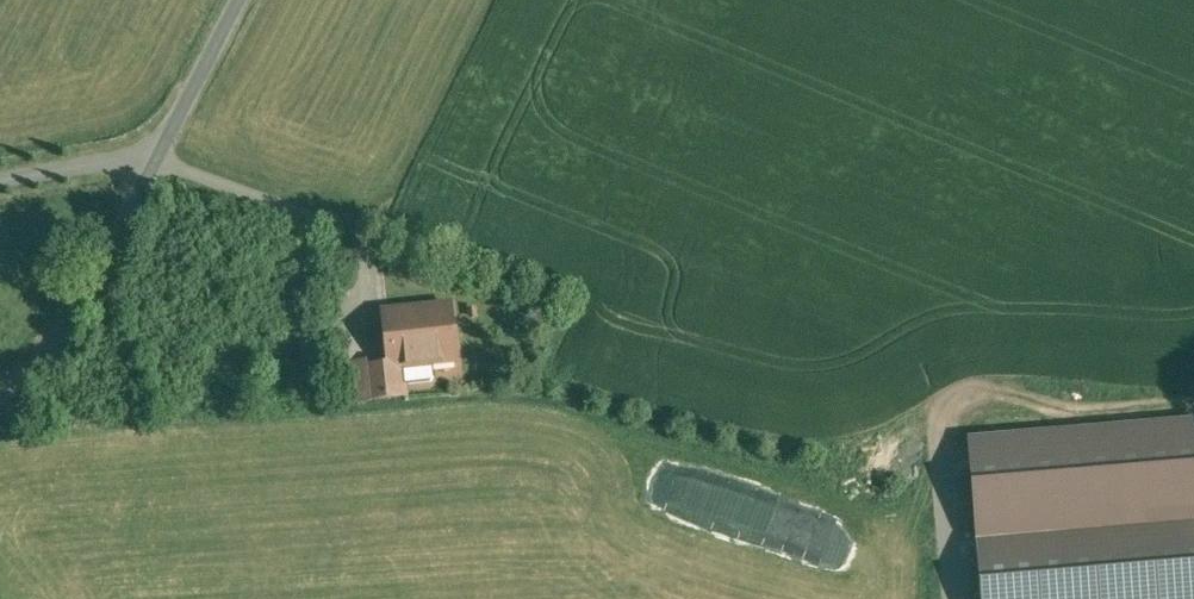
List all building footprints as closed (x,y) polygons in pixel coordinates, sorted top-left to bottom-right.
[(449,306),(382,312),(387,366),(401,365),(454,360),(449,306)] [(403,396),(401,365),(387,366),(362,368),(365,400),(403,396)] [(983,536),(988,598),(1193,598),(1193,519),(983,536)]
